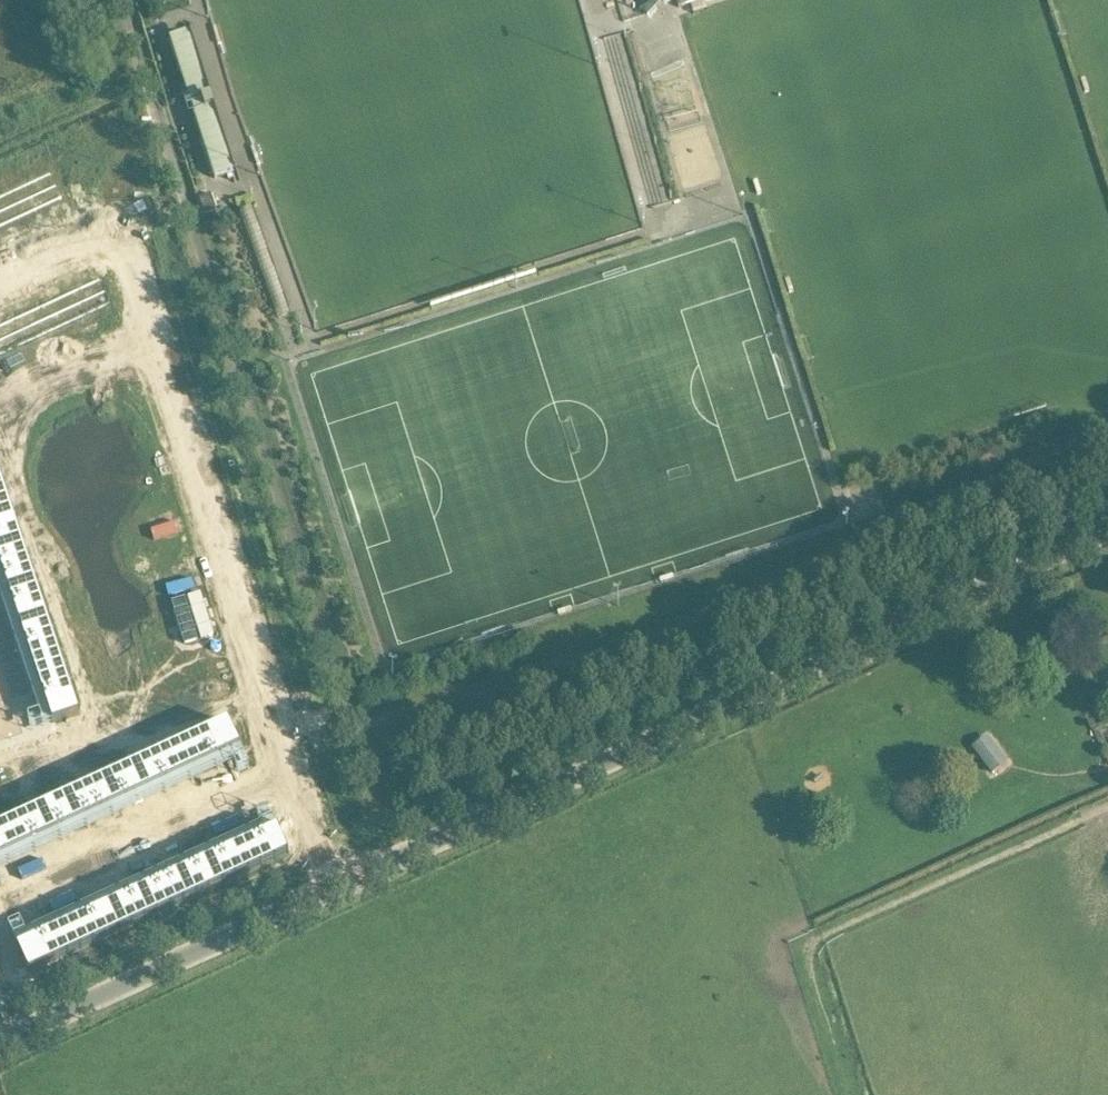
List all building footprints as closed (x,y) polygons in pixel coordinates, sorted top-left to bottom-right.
[(170,38),(215,179),(232,173),(235,183),(241,181),(190,21),(184,23),(187,33),(170,38)] [(209,195),(199,198),(205,214),(217,210),(211,194),(209,195)] [(54,724),(80,715),(0,475),(0,562),(54,724)] [(0,828),(0,858),(241,748),(229,723),(0,828)] [(979,741),(971,748),(992,775),(1000,768),(979,741)] [(278,829),(19,947),(30,972),(289,854),(278,829)]
